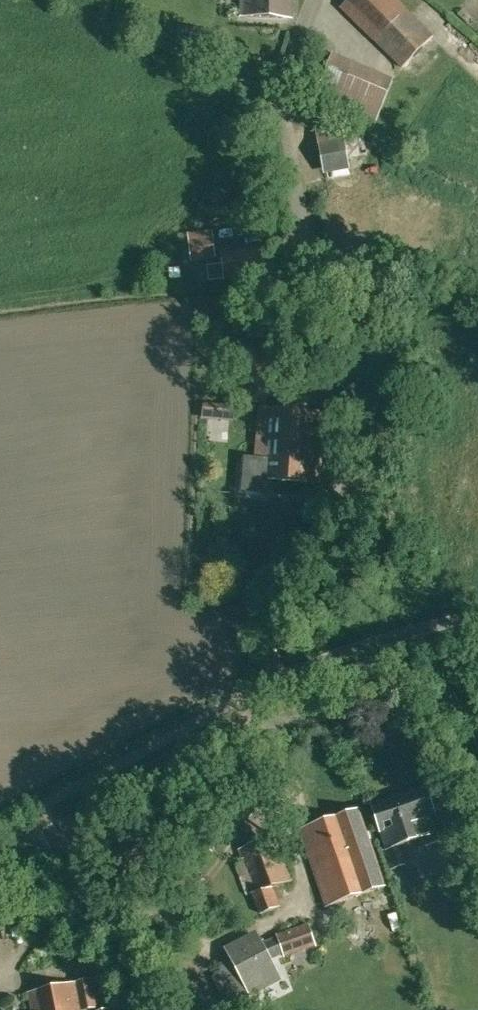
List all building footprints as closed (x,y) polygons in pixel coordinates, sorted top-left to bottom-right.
[(242,16),(292,18),(293,0),(242,0),(242,16)] [(399,0),(349,0),(339,9),(402,70),(434,36),(407,10),(408,9),(399,0)] [(374,129),(394,79),(332,53),(311,104),(374,129)] [(348,155),(357,154),(366,152),(362,133),(343,125),(315,129),(324,175),(350,170),(348,155)] [(216,258),(213,231),(188,233),(191,262),(216,258)] [(267,273),(265,253),(243,255),(243,253),(223,255),(223,264),(208,266),(209,279),(225,278),(225,279),(241,277),(241,276),(267,273)] [(265,456),(263,479),(319,482),(323,412),(268,409),(265,456)] [(416,789),(371,804),(371,806),(372,806),(386,849),(399,845),(424,836),(430,834),(432,839),(439,836),(431,814),(435,813),(426,787),(417,790),(416,789)] [(357,810),(301,829),(327,906),(384,887),(357,810)] [(277,837),(239,850),(243,863),(248,876),(255,893),(250,895),(258,915),(279,908),(271,889),(292,880),(277,837)] [(263,939),(261,940),(271,959),(283,955),(284,957),(317,946),(308,923),(275,933),(275,935),(263,939)] [(29,993),(32,1009),(82,1009),(96,1007),(91,979),(29,993)]
